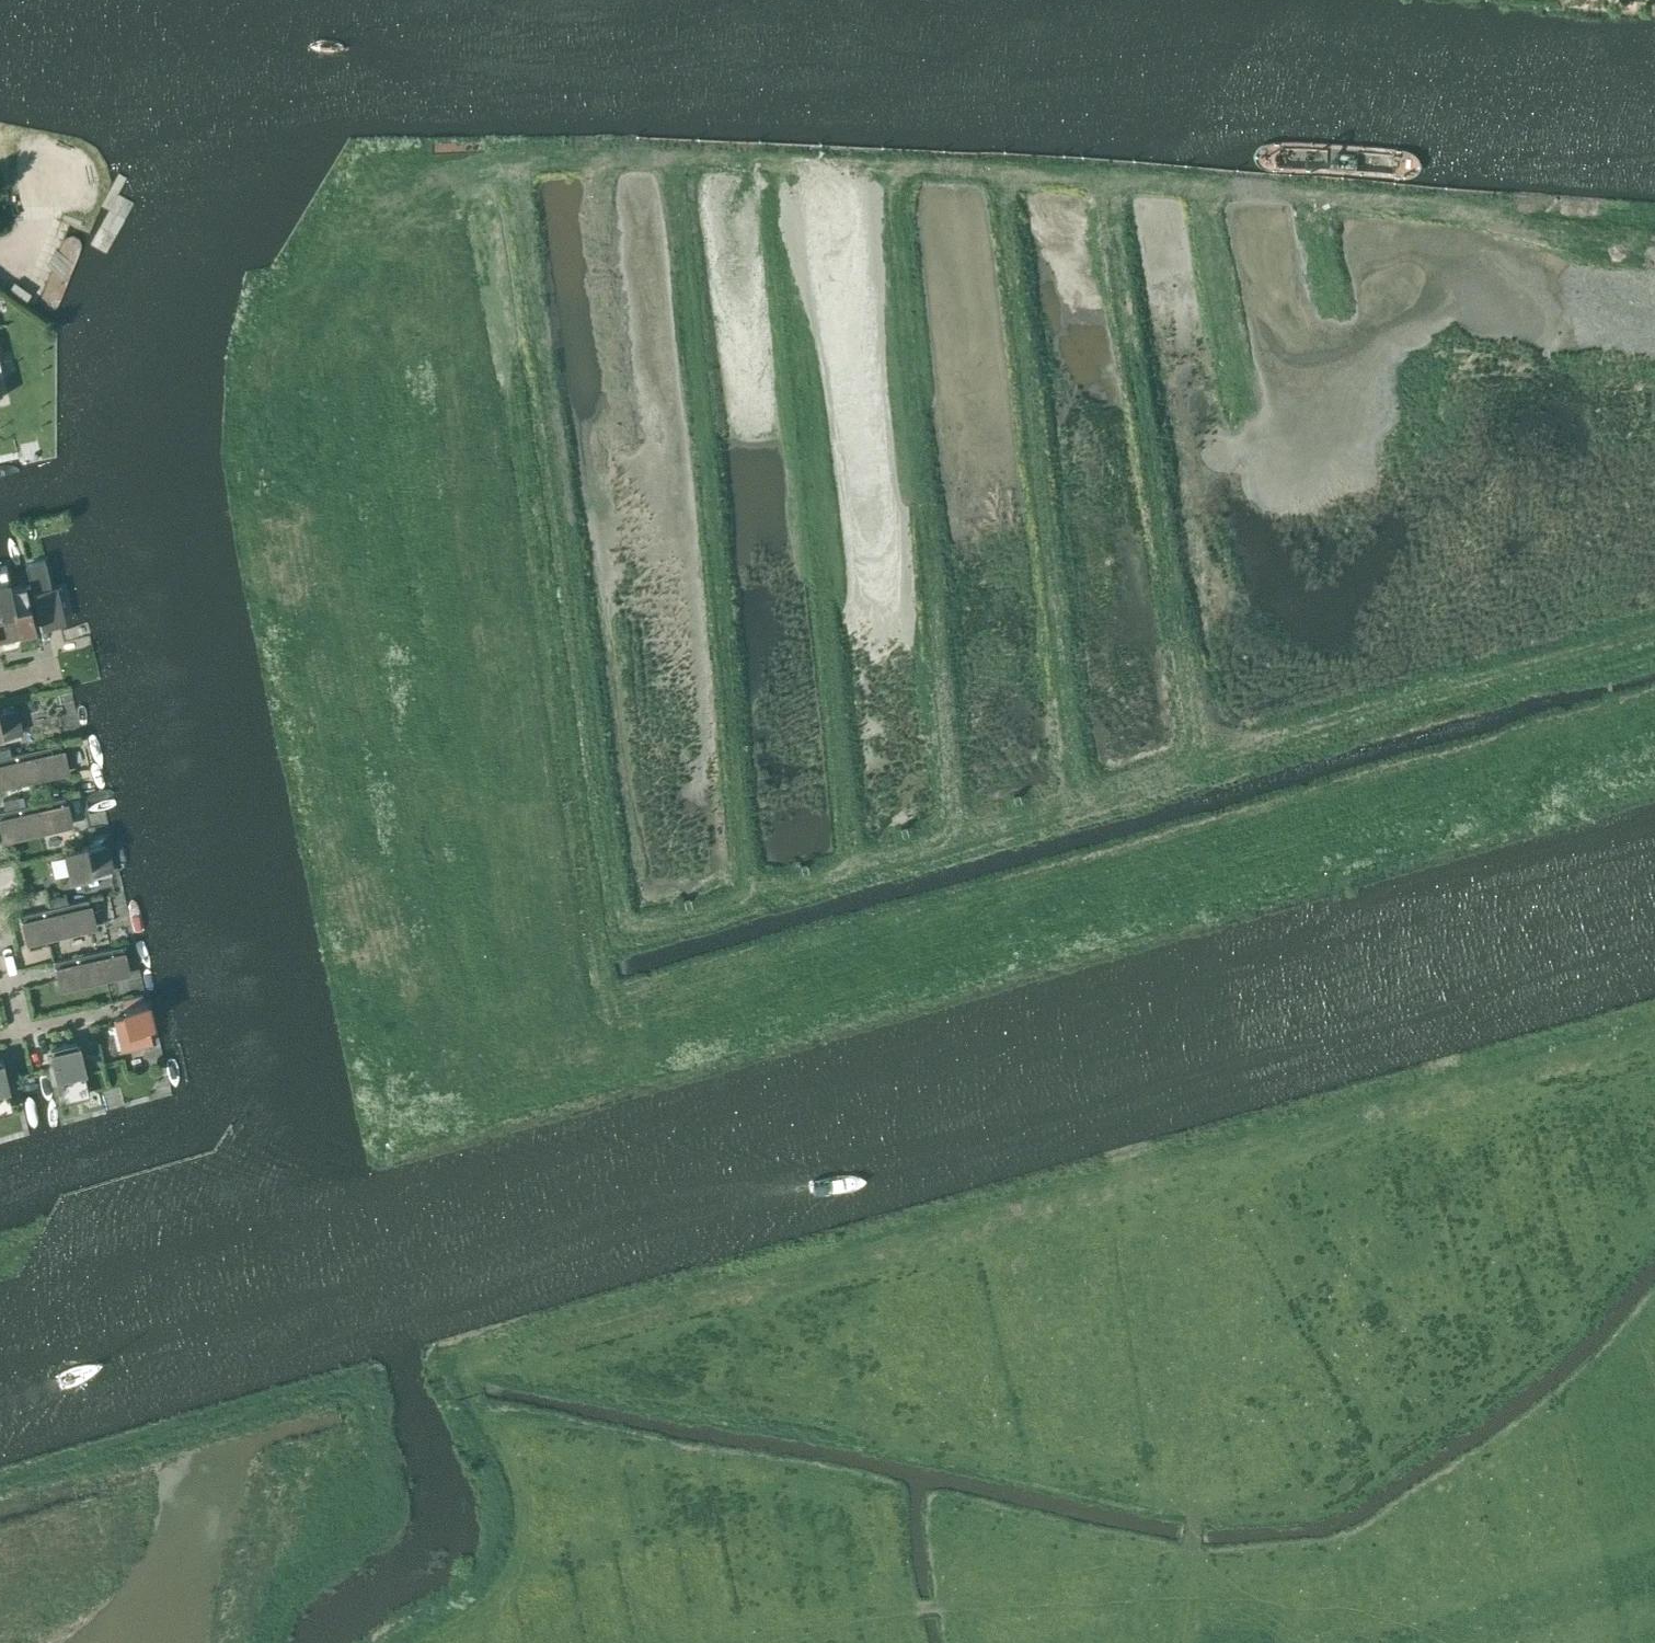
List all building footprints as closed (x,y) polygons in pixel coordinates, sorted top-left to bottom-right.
[(59,231),(31,296),(58,307),(86,242),(59,231)] [(57,586),(50,587),(44,560),(26,564),(32,591),(34,590),(42,628),(65,624),(57,586)] [(17,646),(22,633),(21,627),(35,624),(25,583),(10,586),(5,565),(0,566),(0,650),(17,646)] [(20,732),(14,709),(0,712),(0,737),(20,732)] [(64,743),(64,742),(0,757),(0,784),(48,773),(65,768),(60,744),(64,743)] [(18,752),(17,744),(3,748),(4,755),(18,752)] [(67,796),(67,795),(25,805),(5,809),(0,811),(0,828),(2,837),(51,826),(69,822),(63,797),(67,796)] [(23,795),(3,799),(5,809),(25,805),(23,795)] [(105,845),(88,849),(87,844),(64,850),(69,872),(80,870),(81,876),(110,869),(105,845)] [(50,898),(49,898),(51,907),(52,906),(67,903),(65,894),(57,896),(50,898)] [(87,899),(91,898),(91,897),(67,903),(52,906),(51,907),(18,914),(18,915),(20,915),(26,940),(75,928),(93,924),(87,899)] [(53,961),(59,986),(108,975),(126,970),(120,946),(125,945),(124,944),(52,961),(53,961)] [(147,1023),(152,1022),(147,999),(124,1005),(126,1014),(114,1017),(121,1047),(151,1040),(147,1023)] [(79,1043),(78,1043),(77,1039),(51,1045),(52,1049),(50,1049),(56,1074),(59,1074),(62,1086),(85,1081),(82,1068),(85,1068),(79,1043)] [(99,1052),(96,1039),(89,1041),(92,1054),(99,1052)] [(1,1061),(0,1056),(0,1100),(9,1098),(6,1086),(9,1085),(3,1060),(1,1061)]
